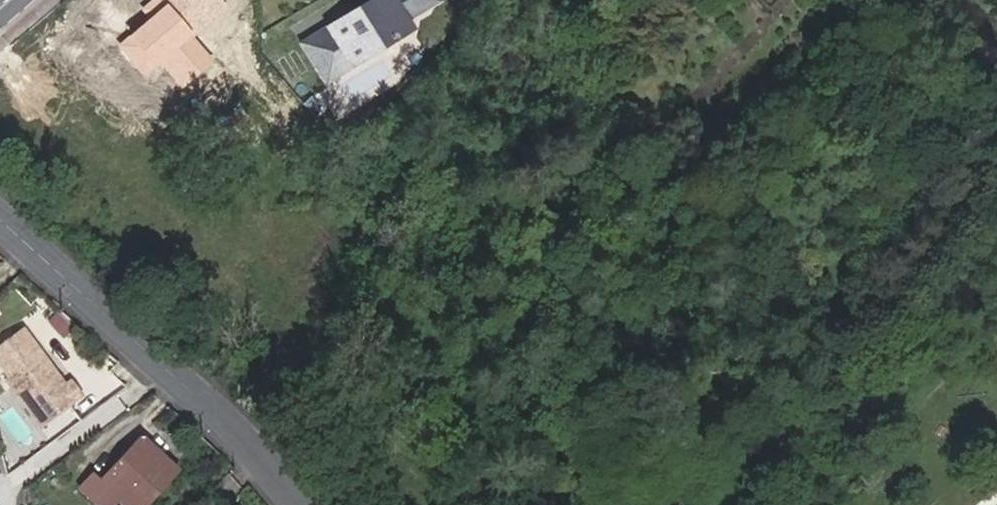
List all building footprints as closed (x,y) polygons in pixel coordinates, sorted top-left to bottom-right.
[(411,30),(406,21),(438,1),(437,0),(375,0),(303,44),(322,76),(337,67),(341,73),(411,30)] [(99,103),(89,111),(110,136),(140,112),(146,119),(164,104),(153,91),(168,79),(167,77),(176,69),(176,62),(169,53),(161,52),(153,58),(150,55),(133,70),(125,61),(116,67),(125,77),(109,90),(105,85),(93,95),(99,103)] [(326,82),(341,73),(337,67),(322,76),(326,82)] [(18,328),(0,343),(0,365),(49,423),(82,395),(69,380),(63,384),(18,328)] [(140,439),(98,483),(91,476),(80,489),(97,504),(113,504),(117,501),(121,504),(145,504),(176,471),(140,439)]
